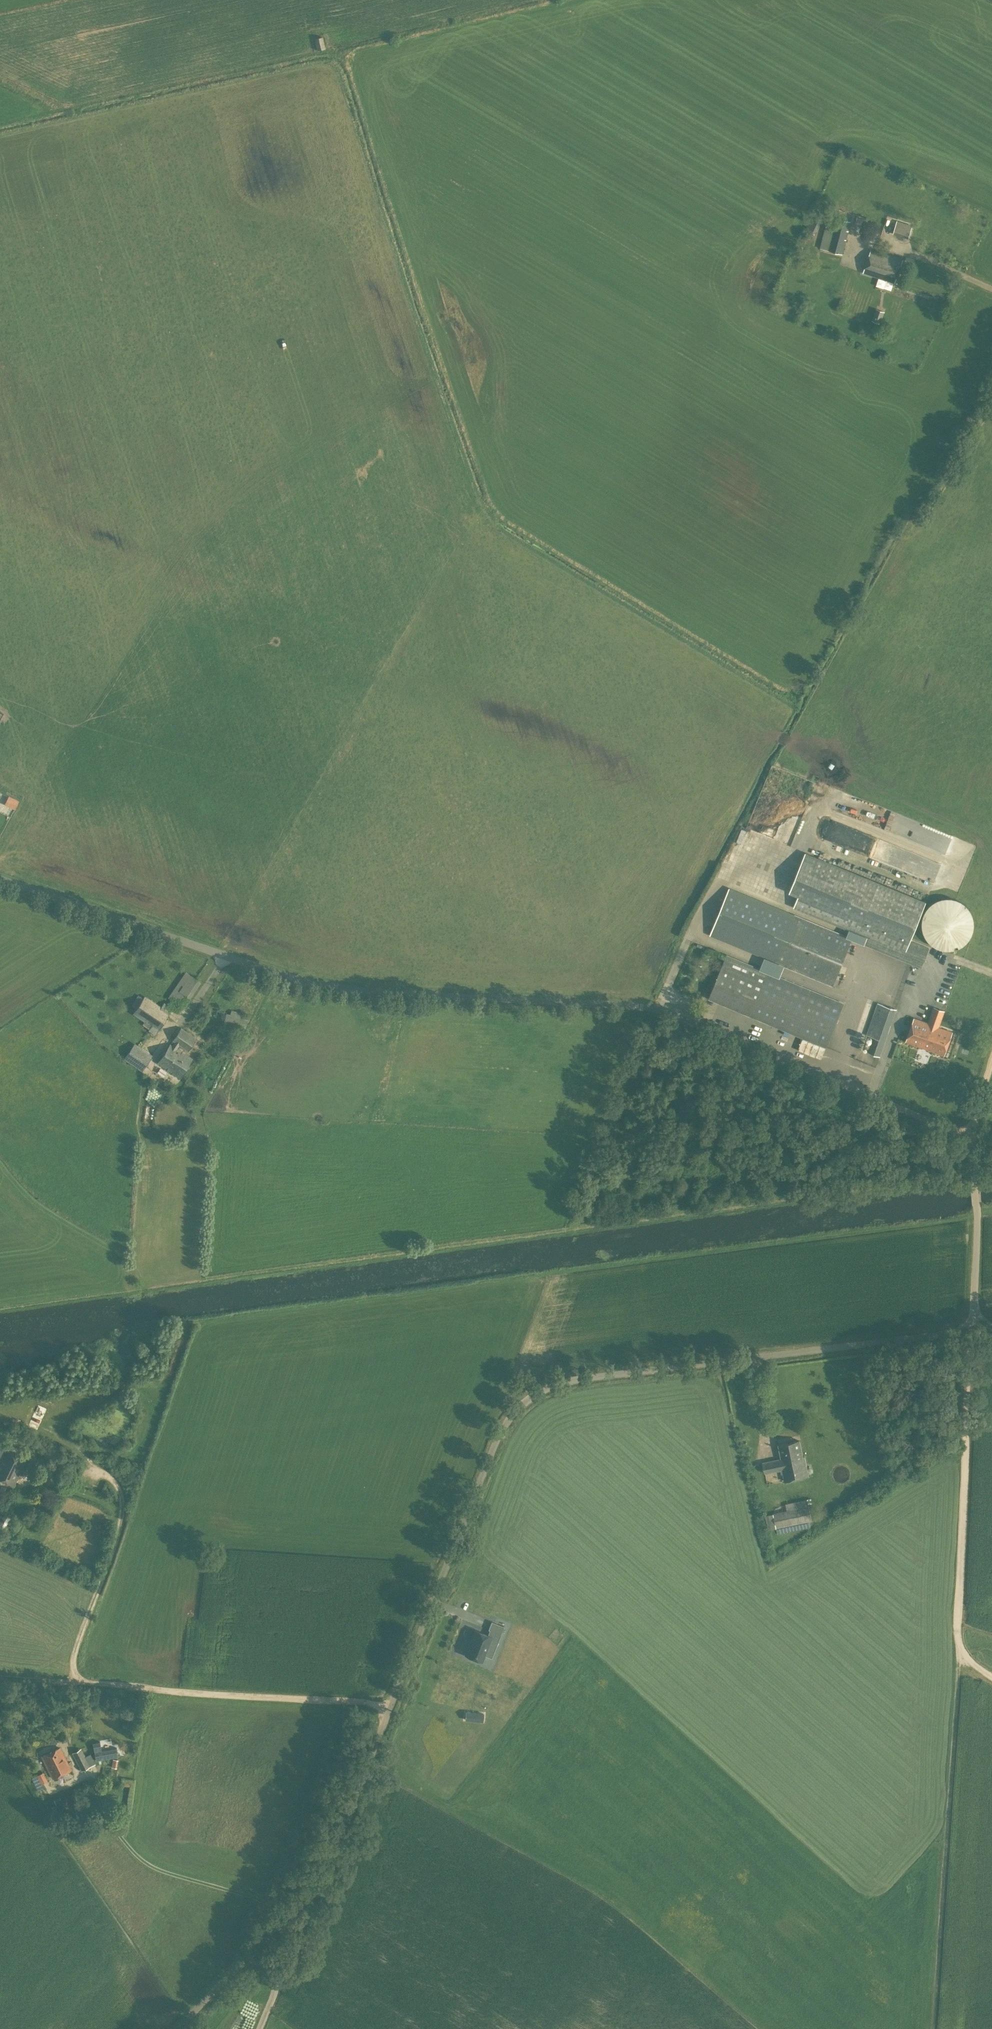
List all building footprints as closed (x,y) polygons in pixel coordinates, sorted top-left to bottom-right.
[(322,36),(314,39),(317,50),(325,48),(322,36)] [(888,217),(884,230),(891,233),(895,220),(888,217)] [(842,254),(851,222),(834,218),(832,229),(825,227),(820,248),(842,254)] [(895,221),(893,234),(909,237),(911,223),(895,221)] [(871,250),(864,273),(894,282),(902,260),(871,250)] [(875,309),(872,321),(880,324),(884,312),(875,309)] [(7,794),(3,803),(14,808),(18,799),(7,794)] [(928,948),(922,946),(904,938),(919,899),(804,852),(788,891),(797,895),(793,906),(867,937),(864,944),(867,945),(914,965),(921,967),(928,948)] [(852,938),(793,914),(730,888),(709,935),(833,986),(852,938)] [(931,944),(935,947),(940,948),(944,949),(950,950),(954,949),(959,948),(962,945),(966,942),(969,938),(972,934),(973,929),(974,924),(974,920),(972,915),(970,911),(968,907),(964,903),(960,901),(956,899),(951,898),(946,898),(941,899),(937,900),(932,903),(929,906),(926,909),(924,913),(922,919),(922,923),(922,928),(923,932),(925,937),(928,941),(931,944)] [(727,956),(710,998),(825,1046),(843,1003),(834,1000),(837,993),(763,963),(761,970),(727,956)] [(185,971),(168,997),(183,1007),(200,982),(185,971)] [(144,996),(133,1013),(151,1026),(148,1030),(155,1034),(173,1008),(164,1002),(161,1006),(144,996)] [(896,1009),(877,1002),(866,1035),(872,1037),(867,1052),(880,1056),(896,1009)] [(925,1047),(939,1009),(934,1008),(929,1023),(914,1018),(906,1041),(925,1047)] [(944,1011),(939,1009),(925,1047),(944,1054),(952,1032),(938,1027),(944,1011)] [(247,1019),(227,1013),(224,1022),(244,1028),(247,1019)] [(181,1027),(172,1040),(187,1051),(196,1038),(181,1027)] [(135,1043),(124,1058),(130,1063),(141,1047),(135,1043)] [(158,1062),(180,1077),(192,1059),(170,1044),(158,1062)] [(31,1426),(39,1428),(44,1407),(36,1405),(31,1426)] [(778,1445),(781,1458),(763,1462),(765,1473),(782,1469),(785,1480),(808,1475),(804,1457),(803,1457),(799,1440),(778,1445)] [(14,1485),(26,1459),(5,1450),(0,1460),(0,1478),(14,1485)] [(768,1529),(812,1520),(811,1518),(815,1517),(811,1498),(785,1503),(787,1510),(766,1515),(768,1529)] [(5,1529),(11,1517),(3,1513),(0,1519),(0,1527),(5,1529)] [(14,1519),(10,1527),(17,1531),(21,1523),(14,1519)] [(472,1658),(489,1665),(498,1641),(501,1642),(503,1636),(508,1638),(511,1630),(498,1625),(498,1626),(499,1626),(496,1633),(495,1632),(495,1633),(496,1634),(494,1639),(482,1634),(472,1658)] [(463,1719),(481,1722),(483,1711),(465,1708),(463,1719)] [(93,1743),(96,1760),(118,1755),(117,1747),(101,1750),(100,1742),(93,1743)] [(42,1756),(53,1778),(71,1768),(60,1747),(42,1756)] [(82,1770),(90,1766),(81,1748),(73,1752),(82,1770)] [(44,1787),(42,1783),(48,1780),(44,1771),(31,1778),(37,1790),(44,1787)]
